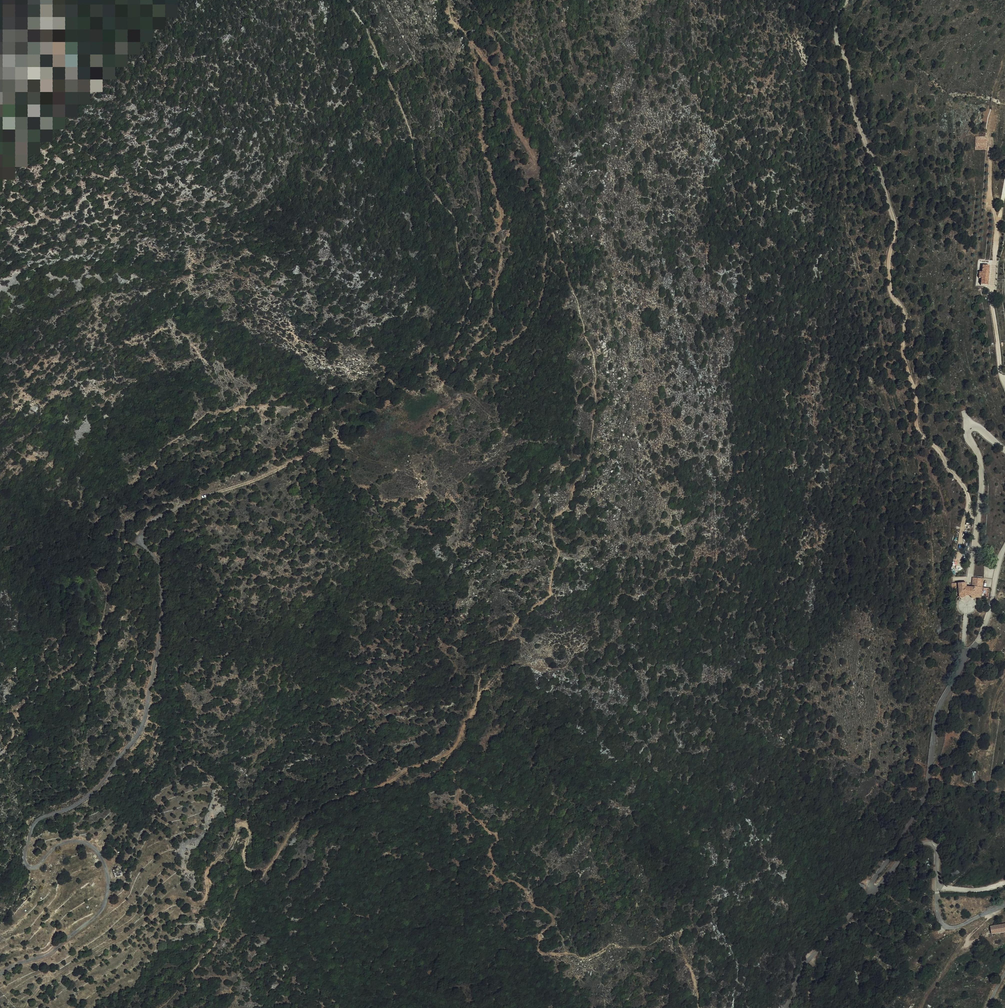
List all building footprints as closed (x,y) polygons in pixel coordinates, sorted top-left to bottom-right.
[(985,137),(976,137),(977,150),(986,150),(985,137)] [(979,272),(978,279),(981,279),(981,285),(989,285),(989,265),(981,265),(981,272),(979,272)] [(958,583),(962,594),(962,595),(964,597),(965,596),(967,595),(967,594),(973,594),(974,596),(976,596),(977,595),(982,595),(982,587),(983,578),(974,578),(973,588),(972,588),(967,588),(966,583),(958,583)] [(120,867),(113,869),(116,877),(123,875),(120,867)] [(988,926),(990,934),(1004,931),(1004,923),(988,926)]
